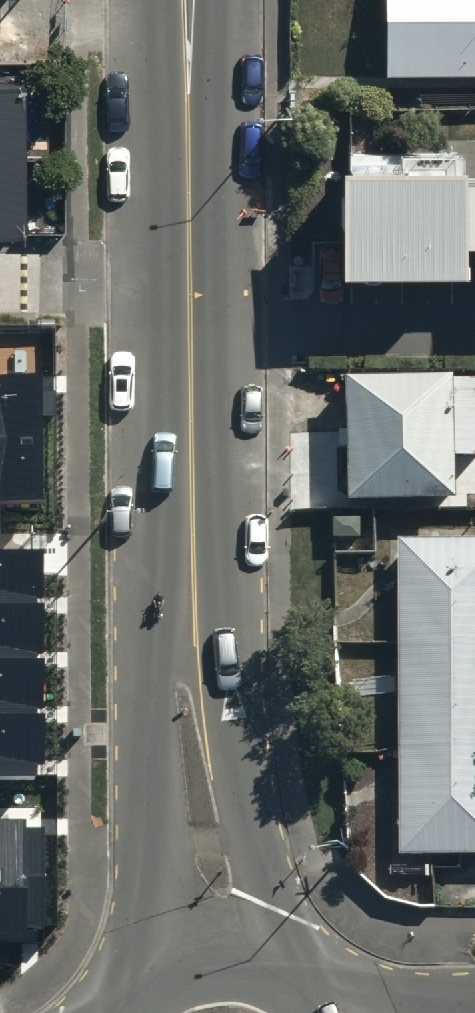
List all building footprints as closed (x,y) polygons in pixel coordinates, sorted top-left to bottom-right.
[(389,81),(474,80),(474,0),(388,0),(389,81)] [(18,146),(16,75),(0,75),(0,146),(18,146)] [(0,146),(0,228),(19,227),(18,146),(0,146)] [(336,160),(338,266),(470,264),(469,236),(474,236),(474,168),(460,168),(460,158),(336,160)] [(36,501),(35,377),(0,378),(0,501),(36,501)] [(345,379),(344,498),(455,499),(456,454),(474,455),(474,379),(345,379)] [(403,539),(402,854),(474,855),(474,539),(403,539)] [(43,779),(41,554),(0,554),(0,780),(43,779)] [(47,934),(46,819),(0,819),(0,934),(47,934)]
